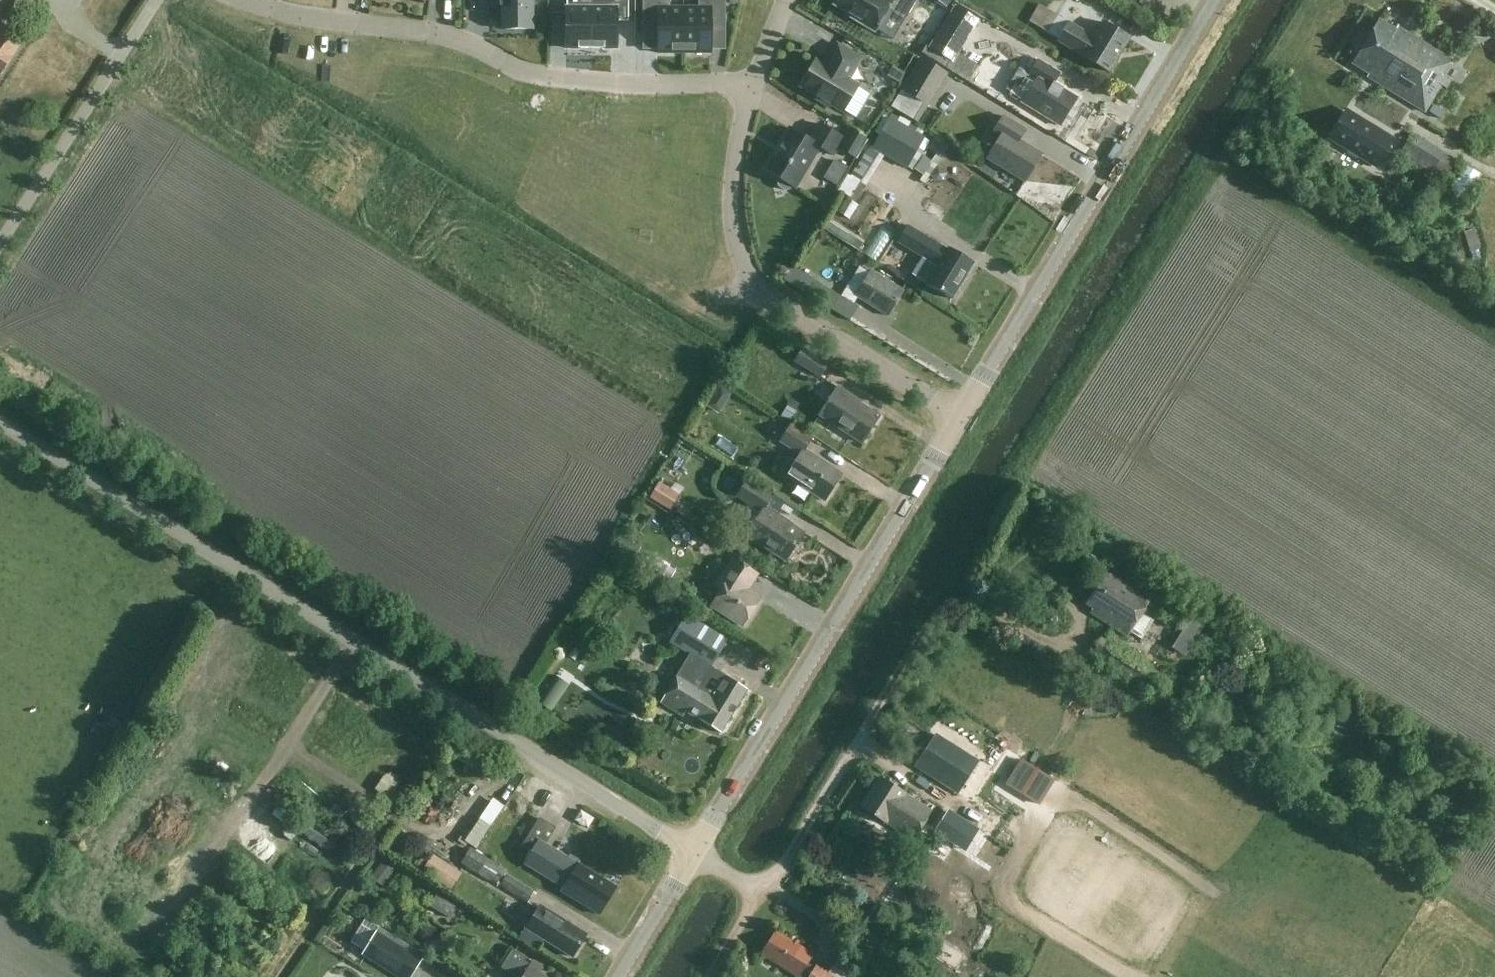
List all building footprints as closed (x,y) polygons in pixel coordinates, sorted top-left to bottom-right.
[(500,7),(501,7),(501,29),(533,29),(533,0),(499,0),(500,7)] [(591,48),(591,0),(567,0),(567,48),(591,48)] [(591,48),(616,48),(616,0),(591,0),(591,48)] [(684,6),(669,6),(669,0),(644,0),(645,26),(658,26),(658,52),(684,52),(684,6)] [(684,52),(711,51),(711,47),(711,25),(716,25),(719,25),(723,25),(725,25),(725,0),(700,0),(700,6),(684,6),(684,52)] [(832,7),(847,15),(846,17),(873,33),(874,31),(891,41),(903,21),(916,0),(837,0),(832,7)] [(954,0),(933,0),(949,9),(954,0)] [(955,10),(929,52),(953,67),(979,24),(955,10)] [(1043,31),(1058,40),(1057,42),(1109,74),(1131,38),(1105,22),(1095,38),(1054,13),(1043,31)] [(1395,31),(1379,22),(1353,67),(1370,77),(1369,78),(1425,113),(1441,86),(1446,89),(1451,81),(1442,76),(1451,60),(1398,27),(1395,31)] [(23,42),(1,27),(0,28),(0,77),(23,42)] [(1012,62),(1025,42),(1002,28),(990,48),(1012,62)] [(845,82),(858,60),(835,47),(823,69),(813,63),(799,88),(813,97),(811,101),(827,110),(829,106),(841,113),(856,88),(845,82)] [(930,109),(949,75),(920,59),(892,109),(919,124),(928,108),(930,109)] [(1058,125),(1075,98),(1053,84),(1058,76),(1035,61),(1025,76),(1033,81),(1020,101),(1058,125)] [(898,85),(905,74),(893,67),(887,77),(898,85)] [(1441,110),(1432,104),(1427,111),(1440,119),(1444,112),(1441,110)] [(1354,115),(1337,143),(1377,167),(1393,139),(1354,115)] [(1024,180),(1041,153),(1018,139),(1023,131),(1000,117),(990,135),(997,139),(987,157),(1024,180)] [(910,170),(927,139),(890,119),(873,150),(910,170)] [(831,158),(841,140),(817,126),(808,142),(787,130),(763,172),(778,181),(776,184),(777,188),(783,192),(788,191),(790,188),(793,190),(818,150),(831,158)] [(858,160),(869,141),(851,130),(839,150),(858,160)] [(1454,162),(1413,136),(1402,154),(1443,179),(1454,162)] [(857,204),(867,187),(848,176),(838,193),(857,204)] [(907,228),(898,242),(923,258),(912,276),(951,300),(974,263),(948,247),(946,251),(907,228)] [(1475,233),(1466,235),(1469,251),(1479,249),(1475,233)] [(867,240),(860,251),(876,261),(883,250),(867,240)] [(792,266),(783,280),(805,293),(850,321),(858,307),(792,266)] [(886,317),(902,292),(872,272),(856,298),(886,317)] [(821,379),(830,365),(804,348),(795,363),(821,379)] [(860,446),(876,419),(847,401),(849,398),(835,390),(818,419),(860,446)] [(796,414),(787,408),(781,417),(790,423),(796,414)] [(823,503),(839,477),(802,453),(809,442),(789,429),(779,445),(800,457),(786,479),(823,503)] [(659,483),(650,497),(671,510),(680,495),(659,483)] [(783,563),(802,535),(765,511),(772,501),(745,483),(734,499),(759,515),(744,538),(783,563)] [(743,628),(760,601),(746,592),(756,576),(731,561),(713,588),(720,593),(711,608),(743,628)] [(1131,632),(1142,639),(1153,621),(1142,614),(1154,596),(1135,584),(1134,587),(1119,578),(1118,580),(1106,572),(1086,604),(1093,608),(1090,614),(1127,637),(1131,632)] [(721,734),(748,689),(712,667),(728,640),(686,615),(670,642),(690,655),(661,703),(683,717),(686,712),(721,734)] [(1193,644),(1198,636),(1189,630),(1183,638),(1193,644)] [(936,736),(917,766),(959,793),(979,763),(936,736)] [(1005,778),(1002,783),(1014,790),(1017,786),(1029,767),(1017,759),(1005,778)] [(1025,791),(1022,795),(1034,803),(1037,798),(1049,779),(1037,772),(1025,791)] [(912,841),(932,811),(881,777),(861,807),(912,841)] [(939,823),(969,843),(977,831),(947,811),(939,823)] [(539,839),(519,872),(537,883),(541,875),(563,888),(561,891),(599,914),(616,886),(589,870),(589,871),(577,864),(578,863),(539,839)] [(471,849),(462,862),(529,904),(536,893),(505,874),(507,872),(471,849)] [(434,858),(424,874),(454,893),(464,876),(434,858)] [(383,861),(375,872),(386,879),(394,868),(383,861)] [(444,922),(454,906),(439,897),(429,913),(444,922)] [(524,930),(537,938),(572,960),(587,936),(550,914),(548,917),(537,909),(524,930)] [(199,927),(199,937),(218,937),(218,926),(199,927)] [(521,929),(513,939),(530,951),(537,941),(521,929)] [(797,976),(834,976),(809,961),(813,955),(778,932),(763,955),(797,976)] [(392,941),(385,937),(372,959),(401,976),(419,976),(428,963),(393,942),(392,941)] [(524,961),(526,958),(511,949),(500,969),(515,976),(541,976),(538,976),(543,968),(531,961),(529,964),(524,961)]
